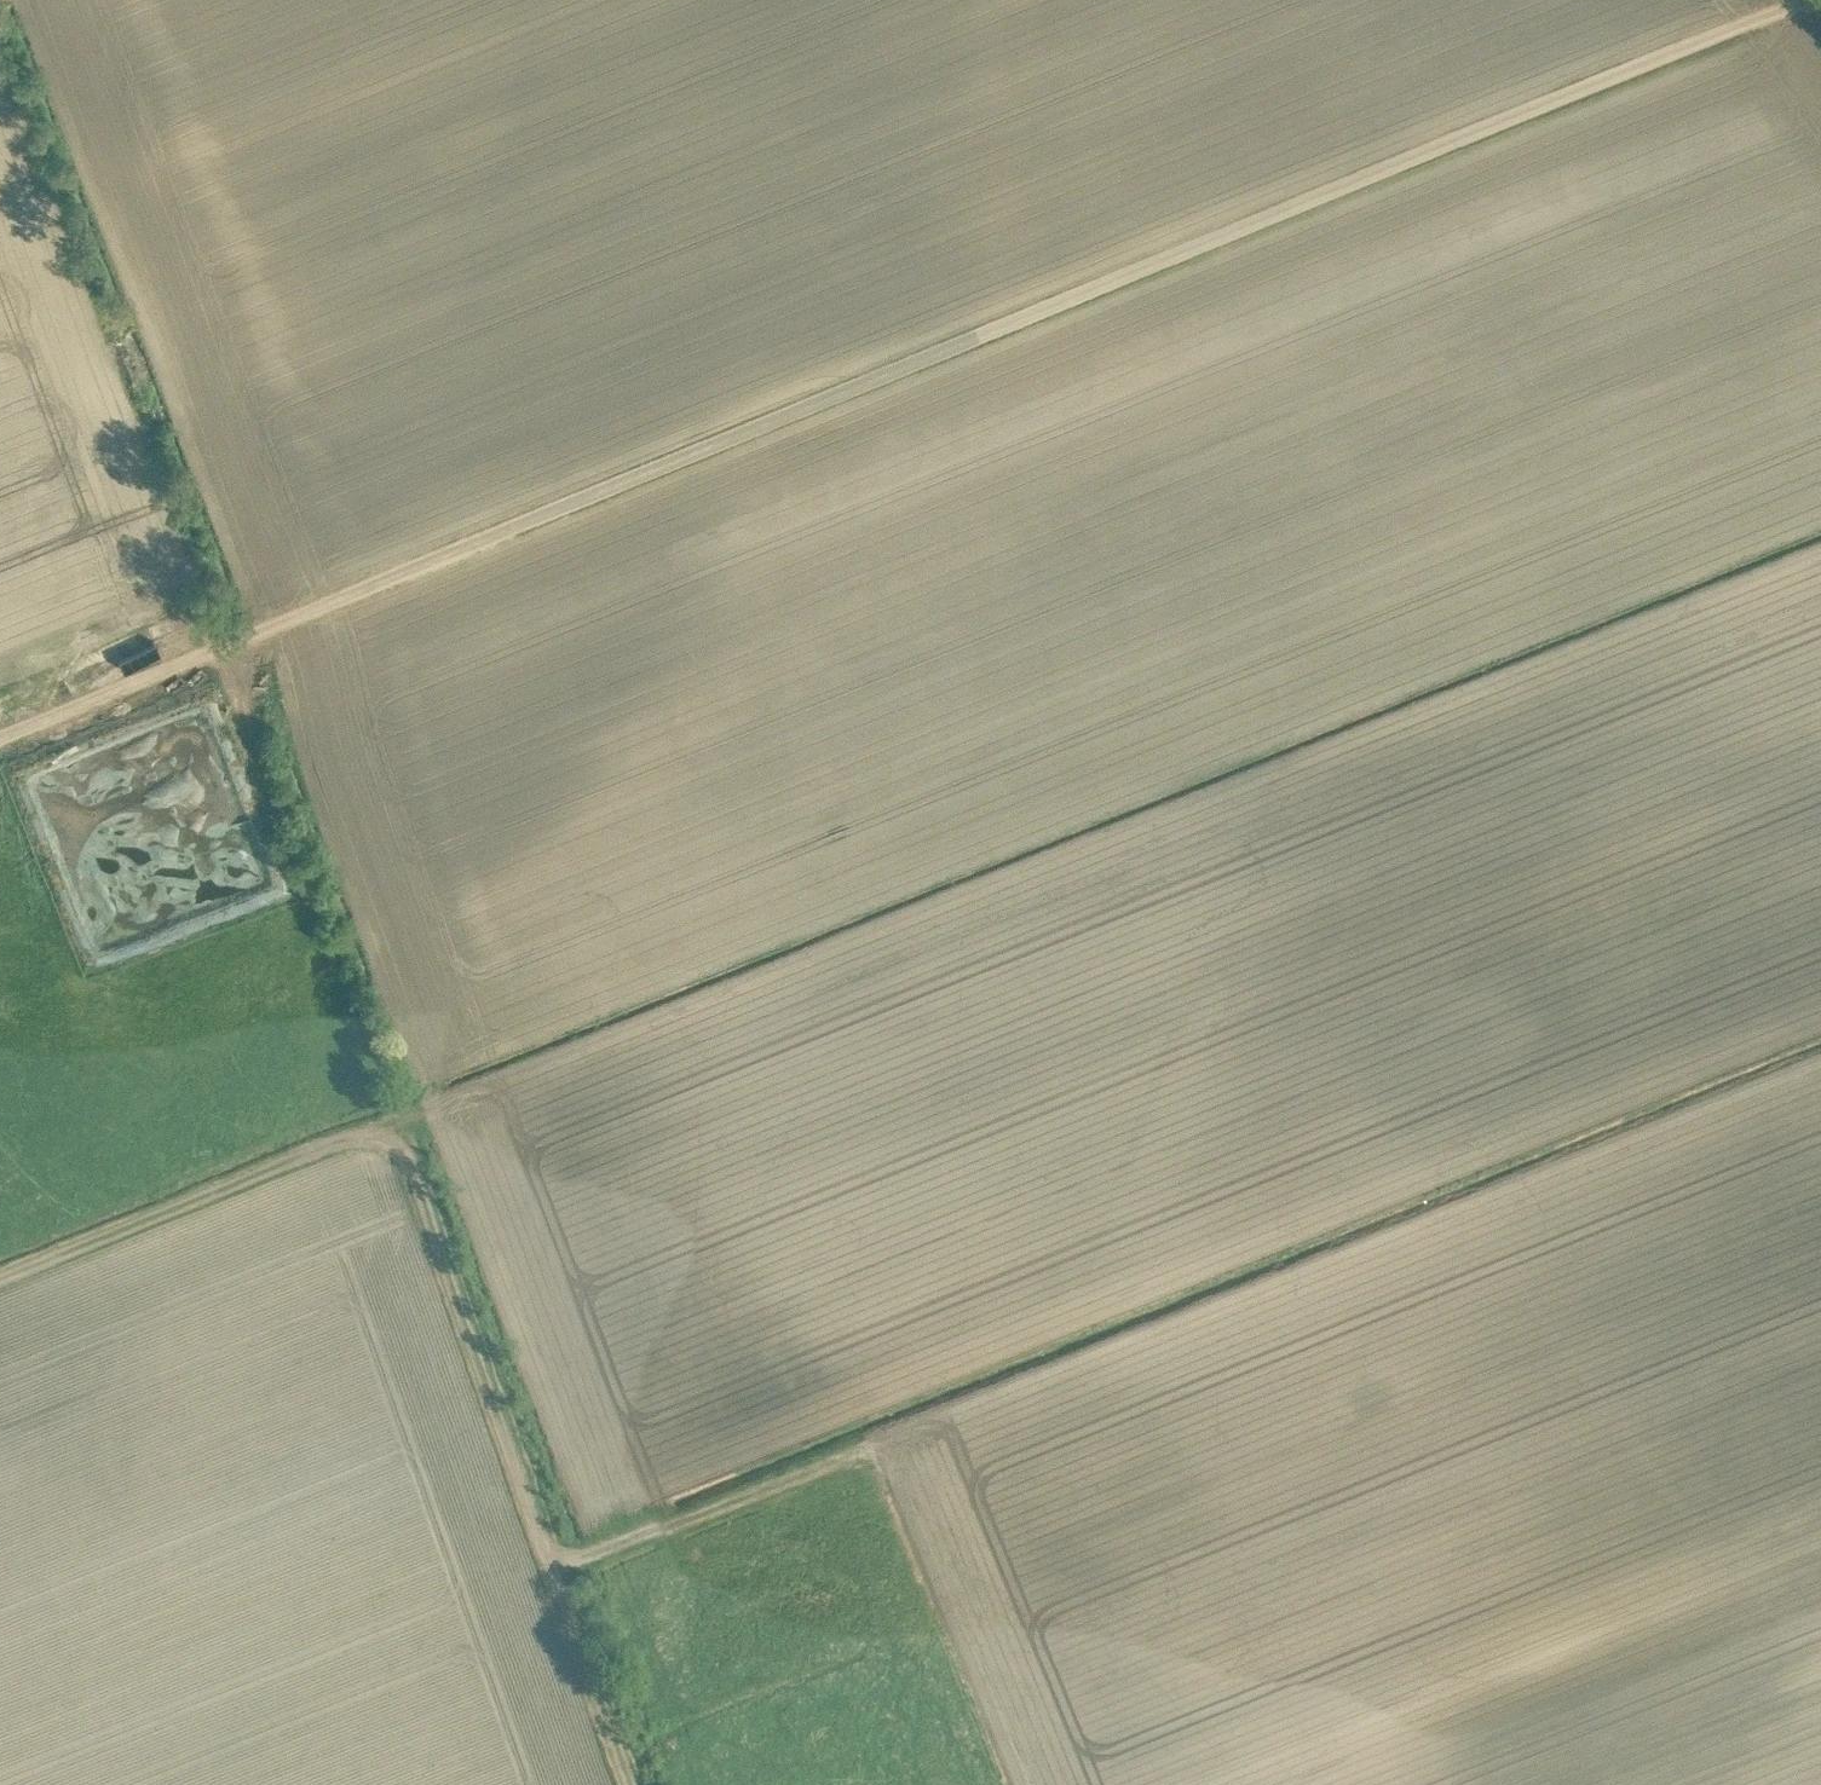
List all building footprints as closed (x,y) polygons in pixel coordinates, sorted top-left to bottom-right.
[(38,681),(58,673),(53,661),(33,669),(38,681)]
